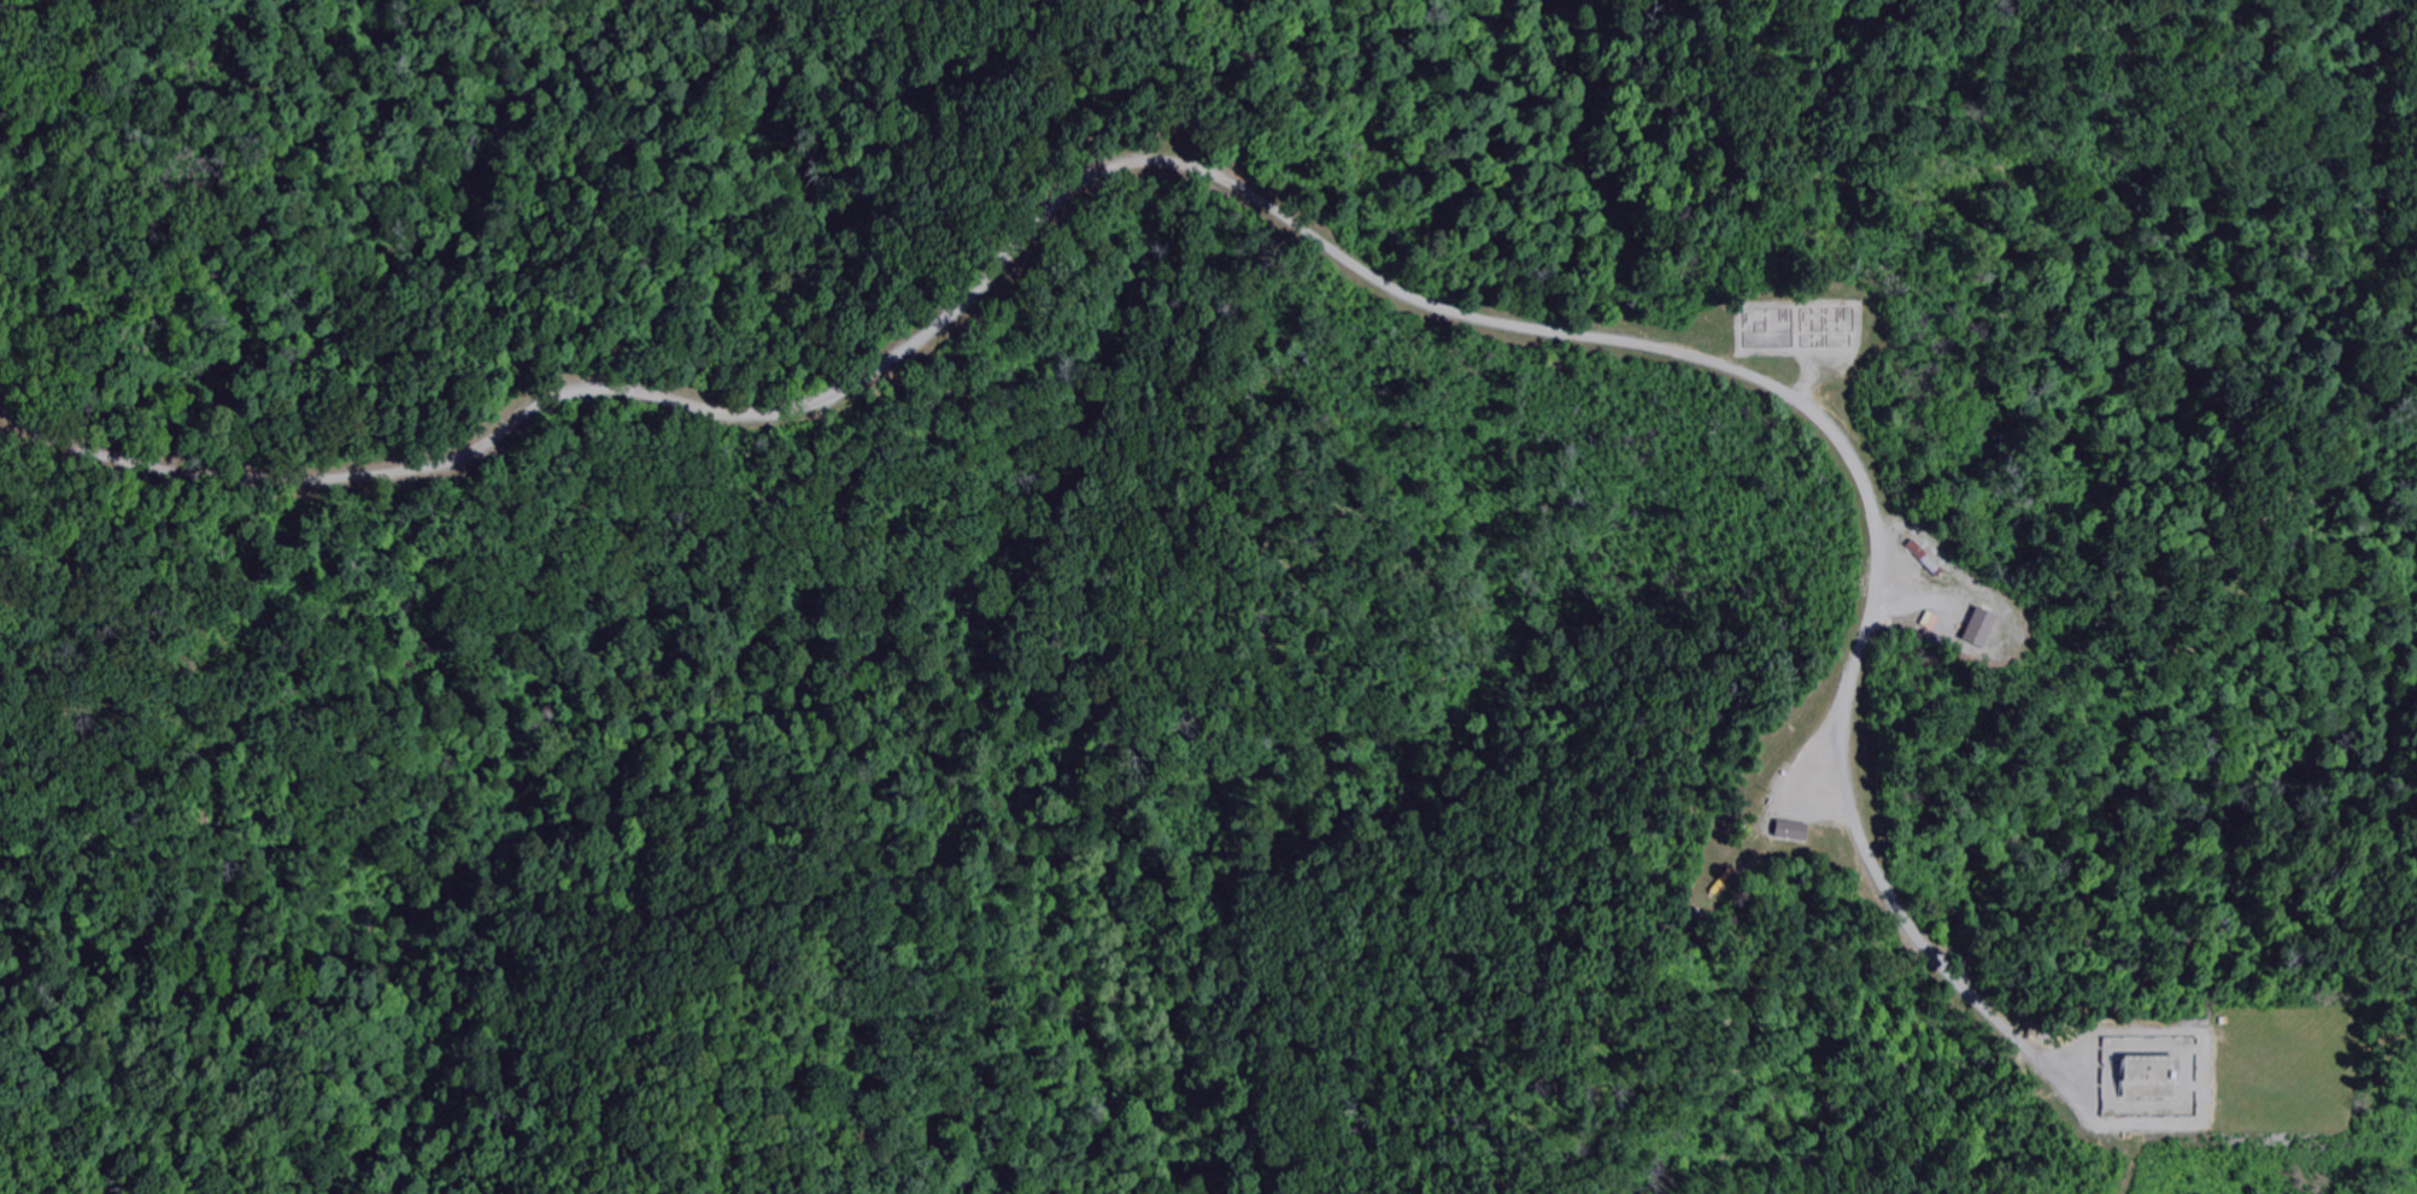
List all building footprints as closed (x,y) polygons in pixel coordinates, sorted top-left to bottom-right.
[(1962,637),(1982,646),(1997,614),(1977,605),(1962,637)] [(1809,822),(1777,819),(1775,836),(1807,840),(1809,822)]
